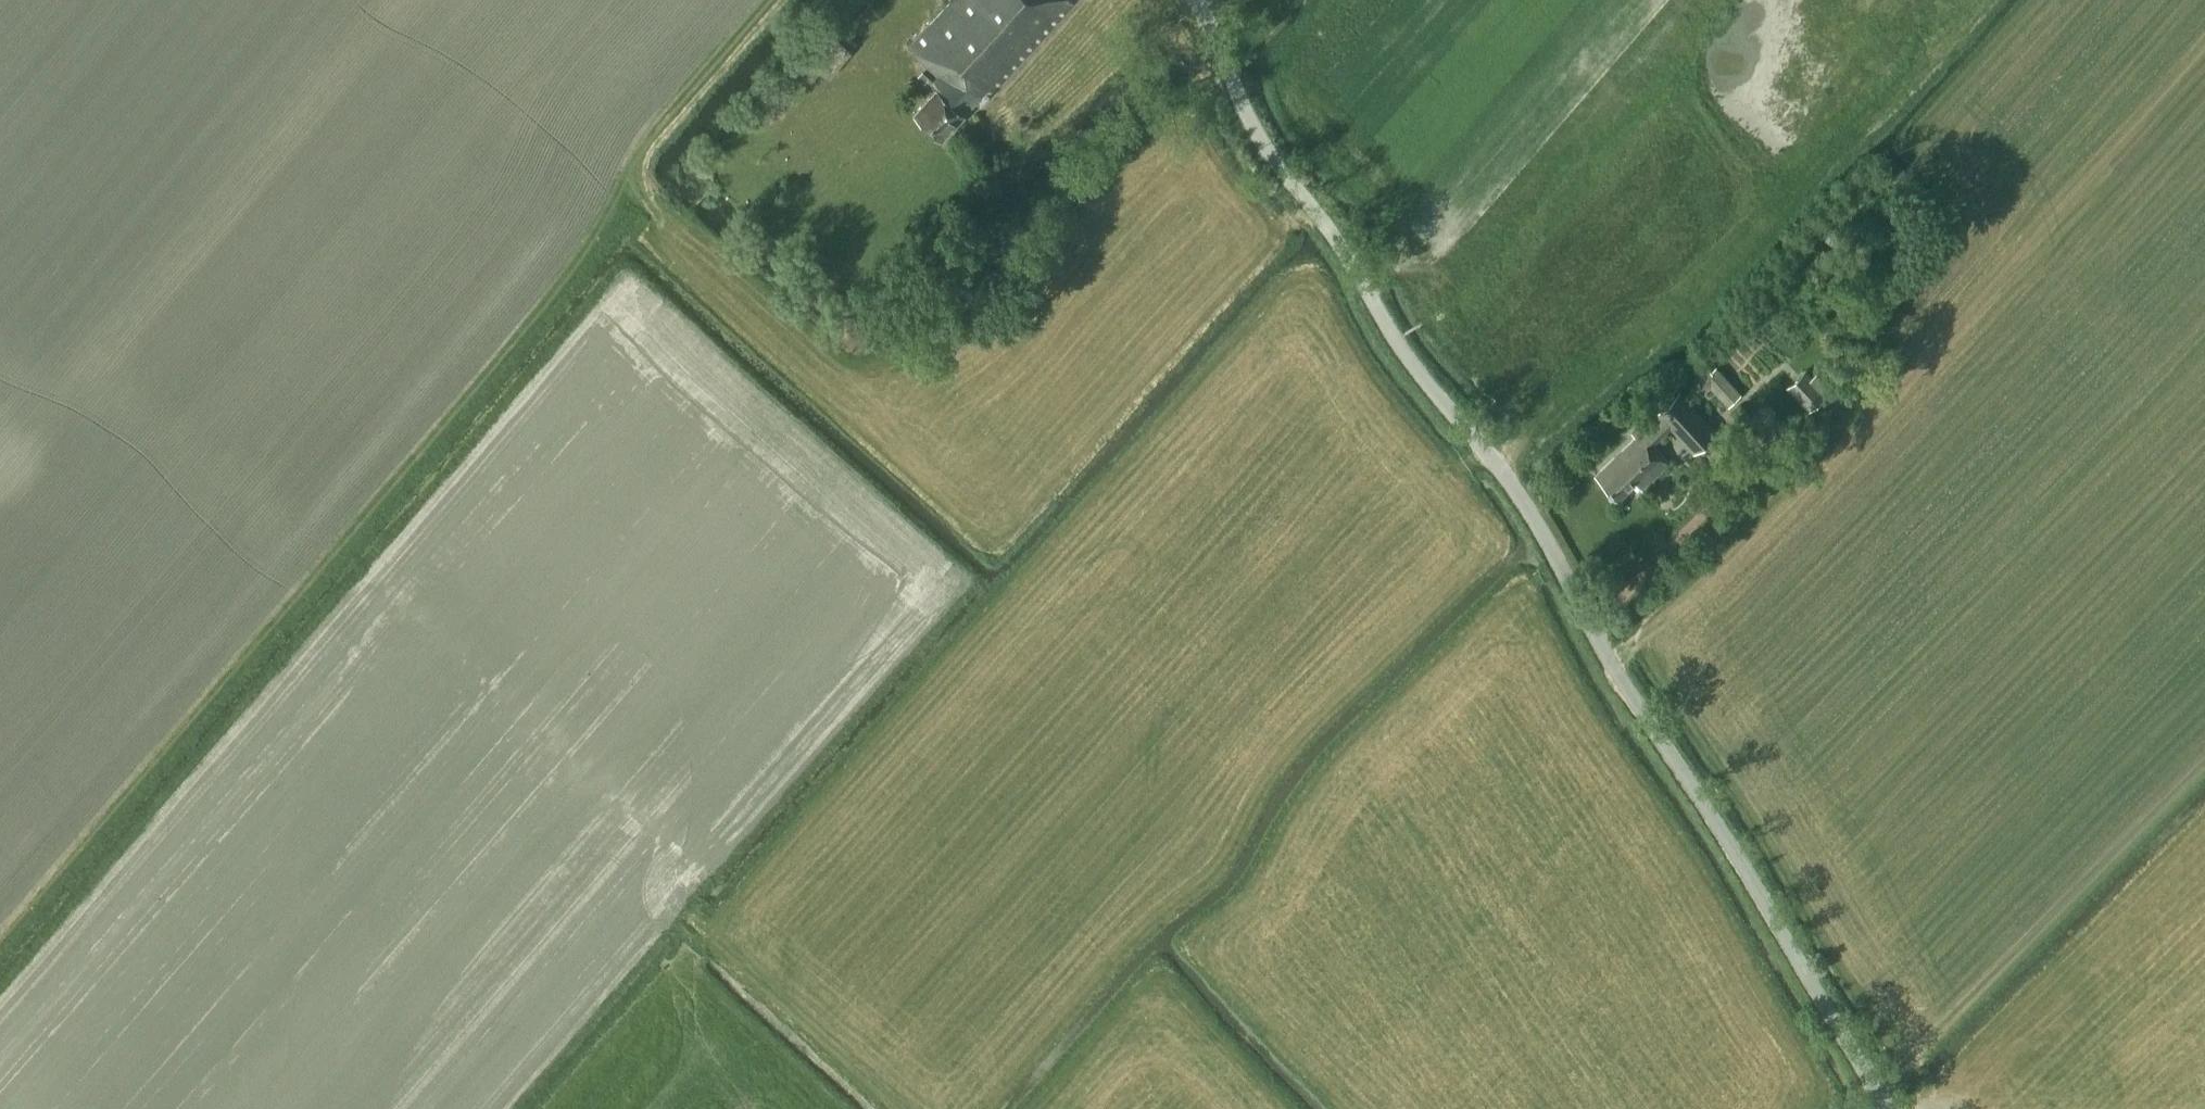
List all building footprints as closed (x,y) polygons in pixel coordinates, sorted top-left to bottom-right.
[(1070,2),(1068,0),(948,0),(948,1),(907,45),(937,73),(930,81),(936,88),(914,112),(941,137),(974,101),(976,103),(1070,2)] [(1729,403),(1744,389),(1715,359),(1692,380),(1708,396),(1716,389),(1729,403)] [(1816,372),(1794,394),(1809,410),(1831,388),(1816,372)] [(1670,462),(1653,444),(1673,426),(1695,450),(1720,426),(1684,388),(1659,411),(1662,414),(1598,474),(1621,498),(1638,482),(1643,488),(1670,462)]
